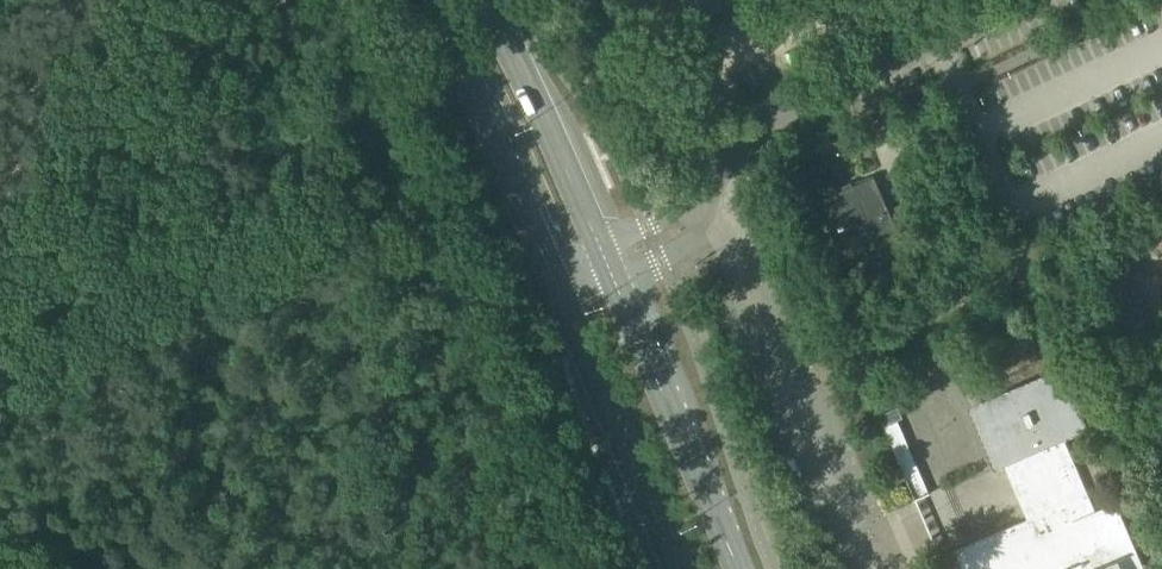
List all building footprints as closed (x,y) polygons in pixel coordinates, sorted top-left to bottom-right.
[(890,215),(874,178),(822,200),(836,231),(839,230),(839,231),(845,228),(844,227),(865,218),(876,243),(916,226),(906,203),(894,208),(896,212),(890,215)] [(820,250),(834,244),(830,233),(815,239),(820,250)] [(963,349),(964,348),(963,347),(949,353),(955,367),(973,411),(996,466),(1018,457),(1042,513),(940,558),(944,568),(1144,568),(1116,503),(1095,512),(1063,437),(1083,429),(1060,373),(987,405),(963,349)] [(893,409),(883,413),(888,424),(902,418),(898,407),(893,409)]
